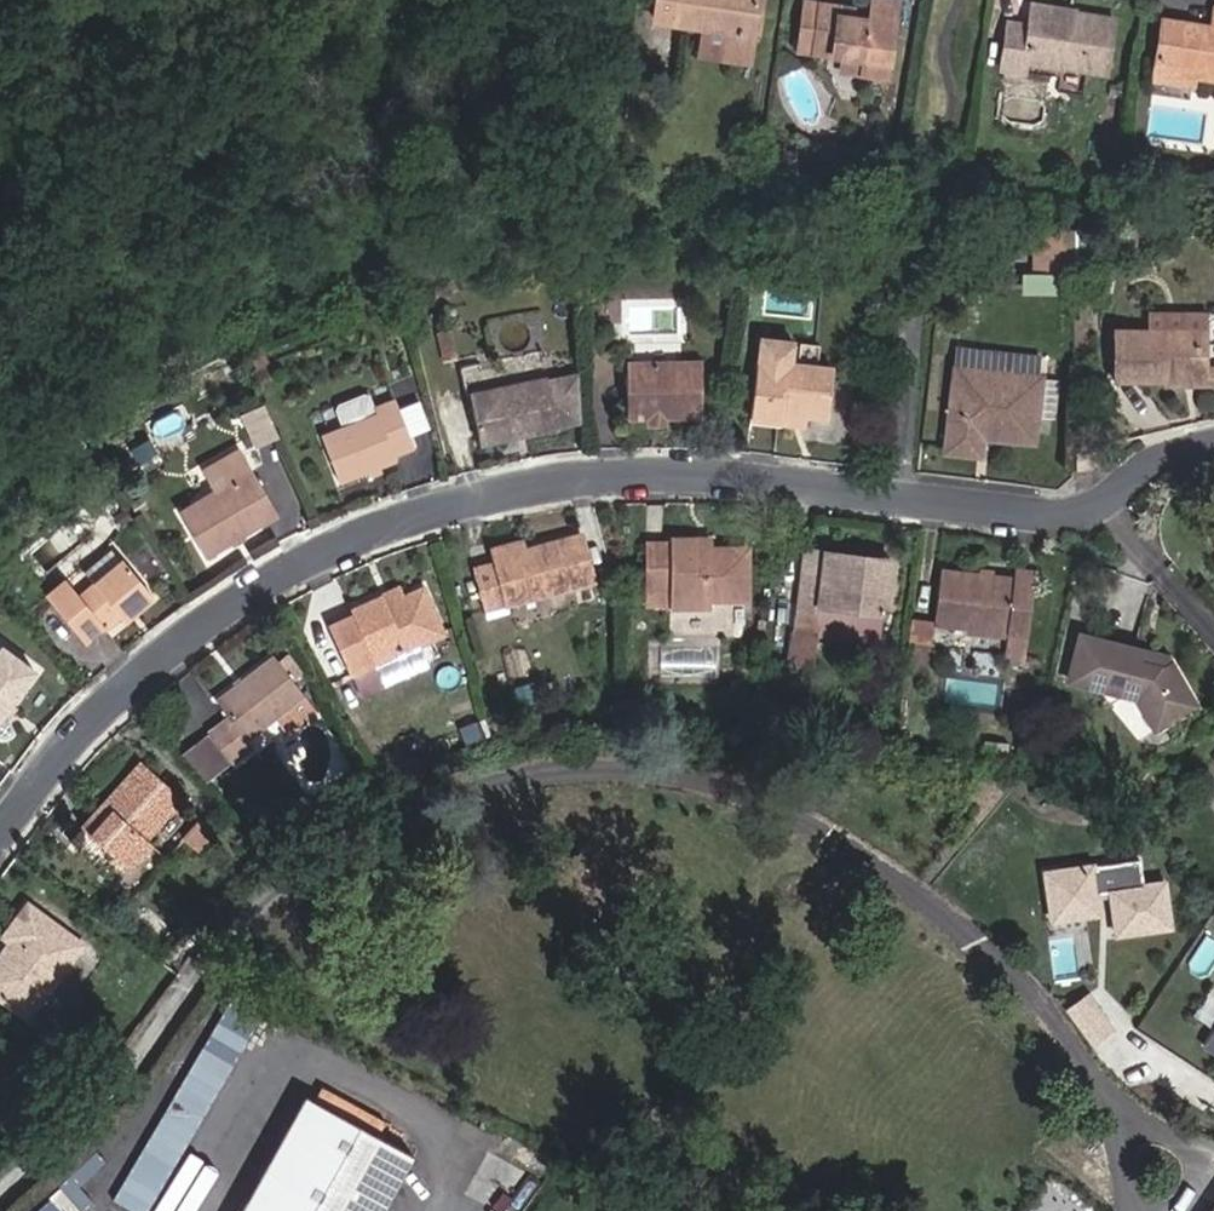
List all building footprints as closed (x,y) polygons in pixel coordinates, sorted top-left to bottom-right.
[(758,0),(658,0),(655,20),(725,32),(722,59),(748,62),(758,0)] [(897,1),(891,0),(872,0),(869,20),(848,16),(847,20),(839,19),(841,6),(818,3),(805,1),(798,48),(843,55),(861,57),(859,71),(886,75),(897,1)] [(1072,9),(1033,2),(1031,16),(1070,22),(1071,13),(1072,9)] [(1211,27),(1162,19),(1153,79),(1190,85),(1192,75),(1213,78),(1213,11),(1211,27)] [(1009,24),(1002,69),(1022,72),(1024,61),(1085,69),(1104,72),(1112,21),(1071,13),(1070,22),(1031,16),(1029,27),(1009,24)] [(859,71),(861,57),(843,55),(841,68),(859,71)] [(1022,72),(1083,81),(1085,69),(1024,61),(1022,72)] [(795,168),(788,150),(773,155),(779,174),(795,168)] [(1073,270),(1073,267),(1073,230),(1058,230),(1058,271),(1073,271),(1073,270)] [(1095,254),(1095,230),(1073,230),(1073,267),(1073,270),(1083,270),(1083,254),(1095,254)] [(1146,380),(1197,384),(1199,369),(1201,337),(1202,333),(1210,334),(1211,312),(1151,307),(1149,329),(1110,326),(1107,377),(1130,379),(1146,380)] [(805,414),(827,416),(832,369),(791,365),(793,343),(758,340),(751,418),(781,421),(782,412),(805,414)] [(1042,355),(976,348),(973,369),(1039,376),(1042,355)] [(627,418),(646,418),(667,418),(702,417),(702,359),(627,360),(627,418)] [(983,428),(1033,433),(1039,376),(973,369),(954,367),(945,449),(980,453),(982,436),(983,428)] [(1209,391),(1210,370),(1199,369),(1197,384),(1146,380),(1146,386),(1209,391)] [(556,426),(581,421),(576,373),(547,379),(547,377),(470,393),(480,443),(557,428),(556,426)] [(337,404),(344,423),(378,410),(376,404),(371,391),(365,389),(339,399),(337,404)] [(344,423),(320,432),(339,481),(397,458),(396,455),(395,454),(415,446),(396,396),(376,404),(378,410),(344,423)] [(781,424),(804,426),(805,414),(782,412),(781,421),(781,424)] [(982,436),(1032,440),(1033,433),(983,428),(982,436)] [(207,554),(279,512),(241,447),(204,469),(216,489),(181,509),(207,554)] [(577,538),(520,553),(491,560),(492,563),(470,570),(481,611),(589,582),(577,538)] [(644,588),(670,588),(670,604),(669,607),(708,607),(708,598),(745,599),(745,549),(707,549),(695,549),(695,539),(669,539),(669,544),(644,544),(643,588),(644,588)] [(707,549),(707,539),(695,539),(695,549),(707,549)] [(118,559),(105,542),(65,575),(79,592),(118,559)] [(517,545),(489,552),(491,560),(520,553),(517,545)] [(822,551),(803,549),(800,568),(820,570),(822,551)] [(822,551),(820,570),(800,568),(794,613),(816,616),(817,607),(882,614),(887,570),(860,566),(861,556),(822,551)] [(887,570),(889,560),(861,556),(860,566),(887,570)] [(153,596),(121,557),(118,559),(79,592),(65,575),(46,591),(87,639),(105,624),(119,612),(125,619),(153,596)] [(960,571),(938,568),(932,620),(1000,628),(997,652),(1021,654),(1024,631),(1032,570),(1011,567),(1010,577),(986,574),(960,571)] [(395,588),(379,595),(380,597),(384,607),(400,599),(395,588)] [(644,588),(644,604),(670,604),(670,588),(644,588)] [(400,599),(384,607),(380,597),(349,611),(352,616),(327,626),(348,673),(370,663),(366,654),(434,625),(418,591),(400,599)] [(909,639),(930,641),(932,620),(911,618),(909,639)] [(1152,723),(1189,701),(1166,661),(1156,667),(1137,662),(1140,650),(1078,631),(1065,673),(1123,690),(1129,687),(1152,723)] [(788,665),(808,667),(813,635),(793,632),(788,665)] [(2,712),(35,667),(0,641),(0,733),(4,733),(9,729),(11,723),(10,718),(2,712)] [(1166,661),(1164,657),(1140,650),(1137,662),(1156,667),(1166,661)] [(246,738),(302,695),(275,657),(215,702),(228,717),(206,734),(230,763),(252,745),(246,738)] [(144,838),(179,797),(140,763),(72,842),(117,881),(150,843),(144,838)] [(198,849),(214,831),(199,819),(184,836),(198,849)] [(1163,883),(1143,886),(1140,859),(1046,872),(1049,898),(1063,896),(1066,915),(1098,911),(1095,894),(1111,891),(1117,933),(1169,926),(1163,883)] [(1049,898),(1052,917),(1066,915),(1063,896),(1049,898)] [(23,1013),(79,941),(25,900),(1,931),(18,944),(13,950),(9,946),(0,957),(0,995),(23,1013)] [(9,946),(13,950),(18,944),(1,931),(0,930),(0,957),(9,946)] [(1112,1030),(1087,996),(1065,1013),(1091,1046),(1112,1030)] [(1213,1052),(1213,1028),(1203,1045),(1213,1052)] [(114,1200),(134,1210),(149,1210),(233,1062),(201,1044),(114,1200)] [(406,1151),(298,1091),(232,1210),(374,1210),(406,1151)] [(41,1210),(62,1210),(56,1201),(41,1210)]
